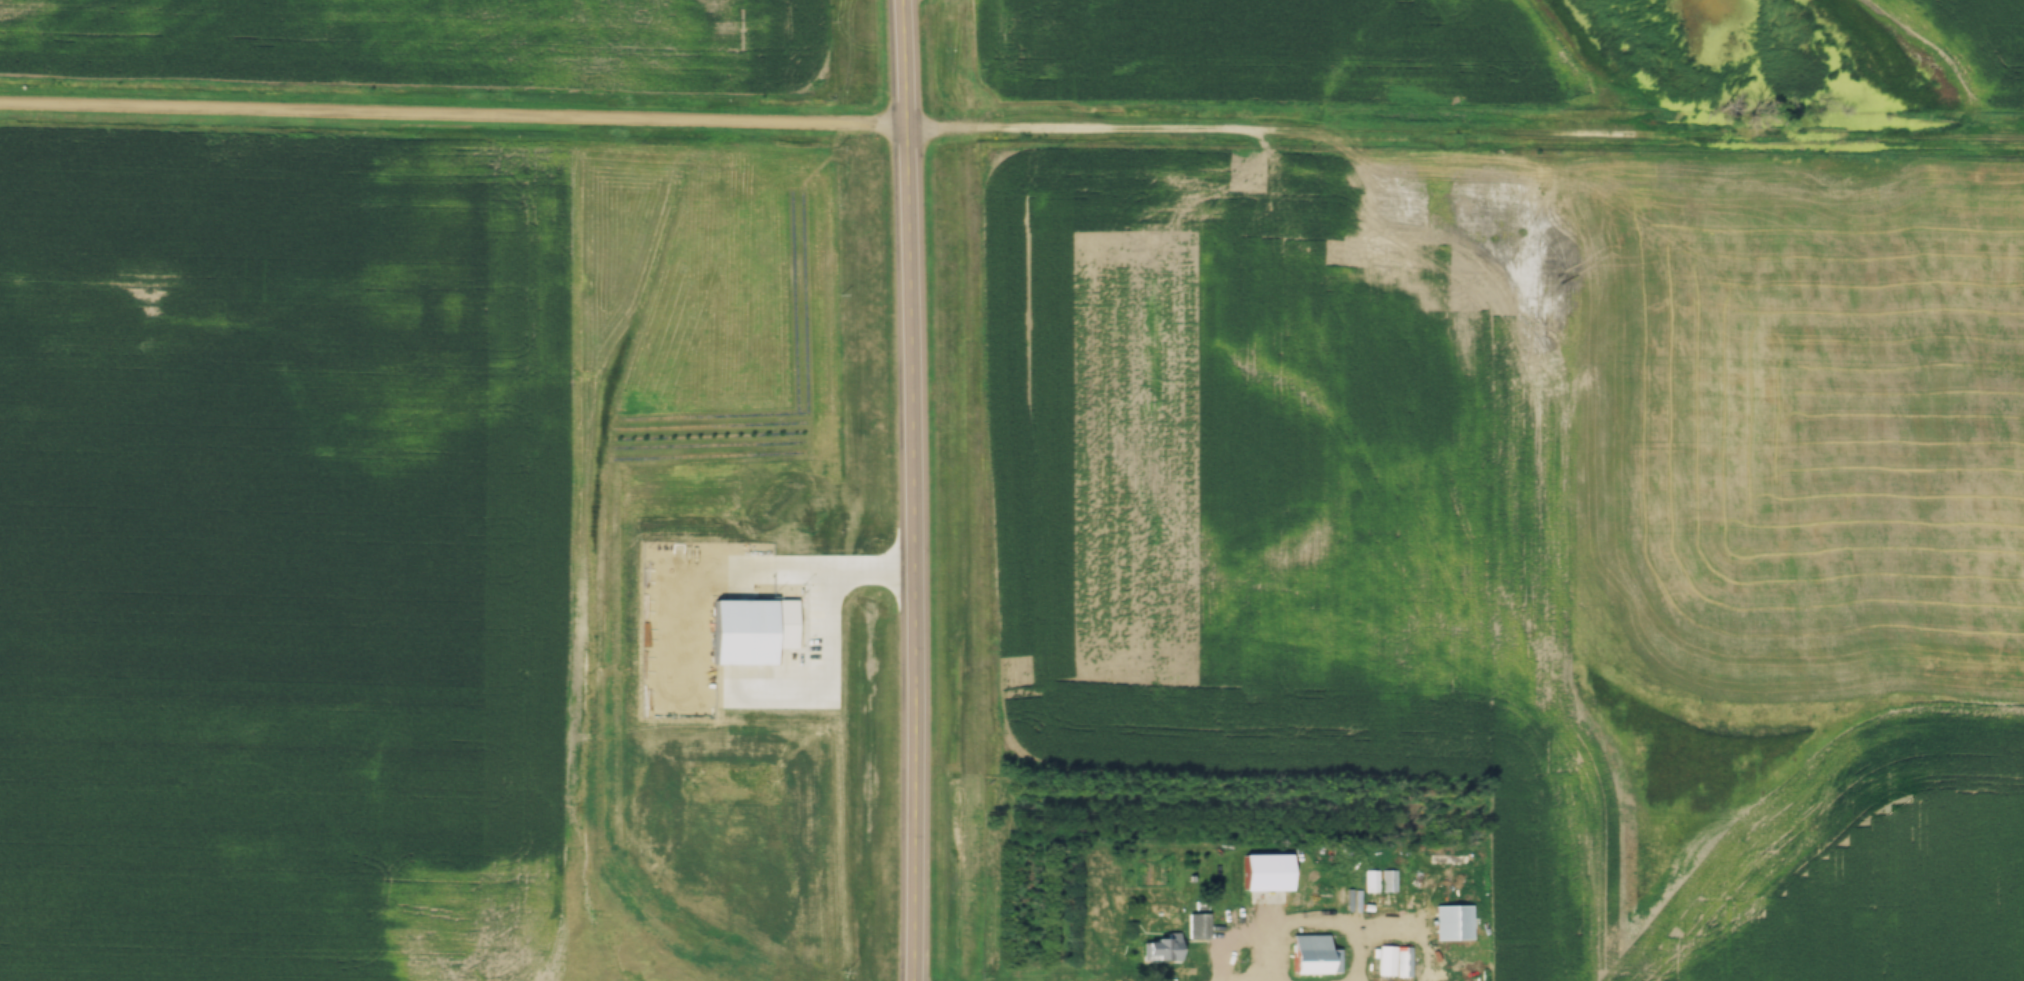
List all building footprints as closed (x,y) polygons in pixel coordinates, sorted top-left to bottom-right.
[(1436,905),(1472,905),(1472,939),(1437,939),(1436,905)] [(1187,940),(1207,940),(1207,914),(1187,914),(1187,940)] [(1179,961),(1179,934),(1168,934),(1168,939),(1142,939),(1142,961),(1179,961)] [(1327,936),(1291,936),(1291,975),(1340,975),(1340,951),(1327,951),(1327,936)] [(1378,979),(1411,979),(1411,948),(1378,948),(1378,979)]
